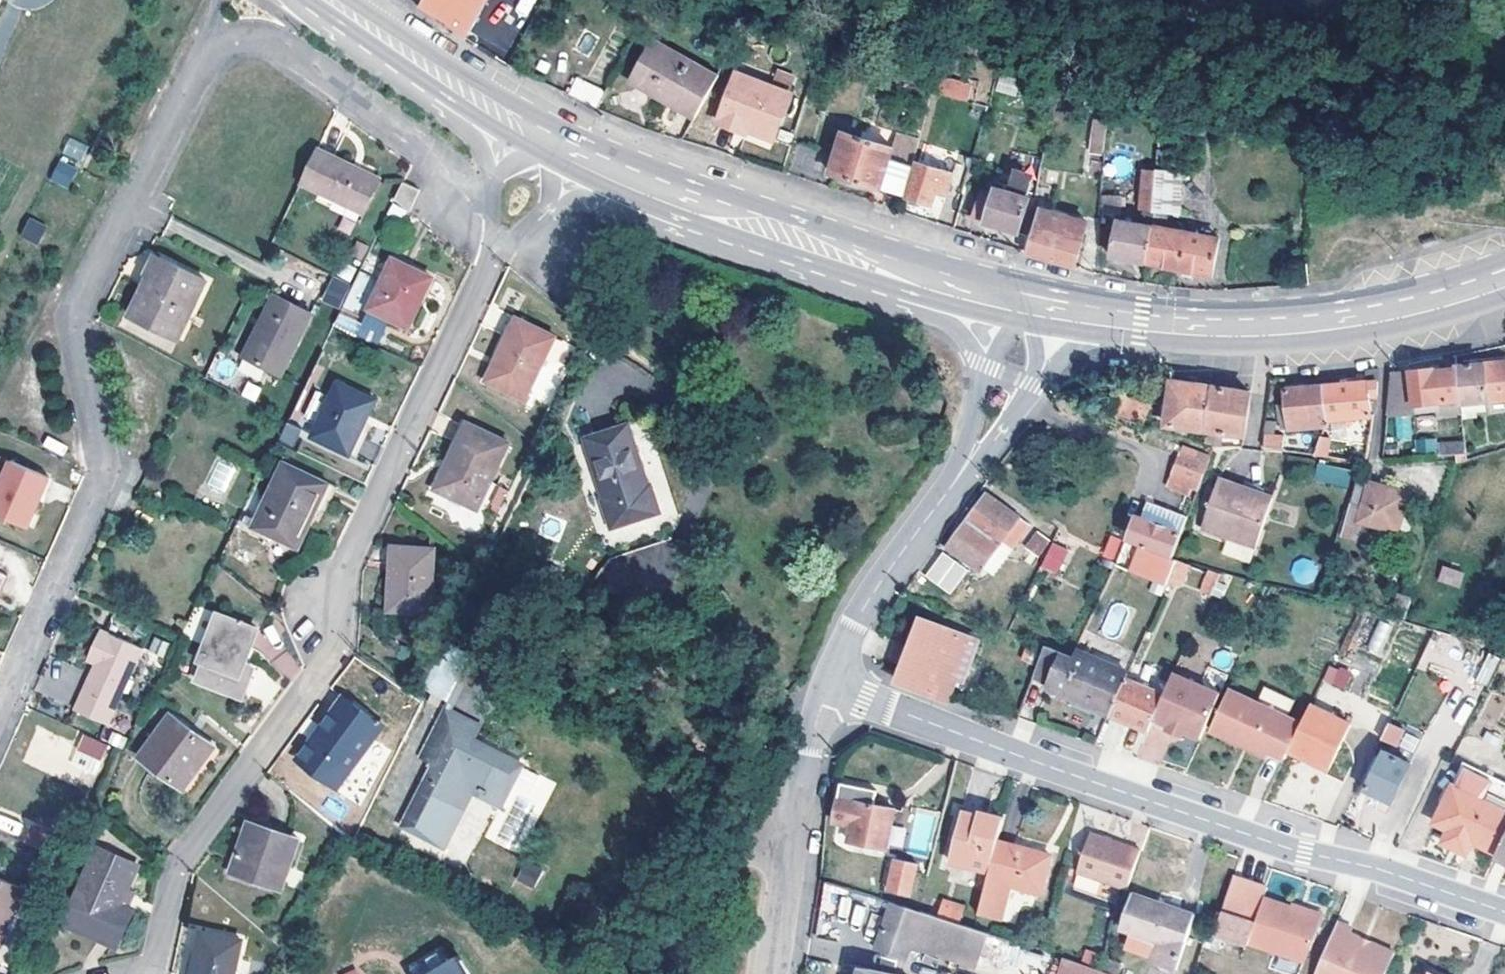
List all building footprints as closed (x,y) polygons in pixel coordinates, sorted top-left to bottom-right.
[(464,37),(488,0),(422,0),(418,6),(464,37)] [(491,4),(476,41),(510,55),(532,0),(520,0),(514,14),(491,4)] [(695,120),(714,87),(685,70),(688,65),(677,59),(651,45),(630,82),(695,120)] [(714,87),(719,78),(679,56),(677,59),(688,65),(685,70),(714,87)] [(576,76),(567,93),(596,107),(604,90),(576,76)] [(943,76),(938,93),(968,102),(973,85),(943,76)] [(998,76),(995,92),(1014,95),(1017,79),(998,76)] [(740,127),(751,130),(777,138),(790,95),(736,77),(720,126),(738,132),(740,127)] [(1091,152),(1104,154),(1110,105),(1099,104),(1091,152)] [(1209,119),(1224,120),(1225,108),(1211,105),(1209,119)] [(1225,108),(1224,120),(1235,121),(1236,109),(1225,108)] [(833,175),(902,194),(917,143),(899,137),(895,149),(845,134),(833,175)] [(61,153),(81,163),(89,146),(69,137),(61,153)] [(320,150),(303,184),(339,203),(341,200),(365,212),(379,182),(320,150)] [(1150,165),(1159,165),(1160,152),(1151,151),(1150,165)] [(1159,173),(1176,174),(1177,154),(1160,152),(1159,165),(1159,173)] [(49,182),(69,188),(76,166),(56,159),(49,182)] [(919,164),(906,198),(933,207),(938,192),(947,195),(954,176),(919,164)] [(1156,227),(1157,212),(1159,173),(1159,165),(1150,165),(1150,170),(1145,170),(1139,224),(1119,220),(1112,257),(1149,264),(1156,227)] [(1016,174),(1030,180),(1032,175),(1018,169),(1016,174)] [(1184,175),(1176,174),(1159,173),(1157,212),(1168,213),(1182,213),(1184,175)] [(1033,181),(1030,180),(1016,174),(1011,187),(1000,183),(996,193),(984,189),(974,219),(1019,232),(1030,196),(1027,195),(1033,181)] [(420,192),(403,184),(395,201),(409,213),(420,192)] [(1019,232),(1028,235),(1034,202),(1035,199),(1030,196),(1019,232)] [(1034,252),(1075,265),(1088,222),(1041,208),(1028,250),(1034,252)] [(1223,239),(1168,229),(1168,213),(1156,227),(1149,264),(1216,276),(1223,239)] [(28,217),(19,236),(37,244),(46,225),(28,217)] [(146,273),(126,315),(181,341),(211,278),(154,250),(143,272),(146,273)] [(393,261),(372,305),(412,324),(433,280),(393,261)] [(358,272),(344,304),(355,309),(369,277),(358,272)] [(323,304),(342,307),(347,279),(328,275),(323,304)] [(265,321),(248,354),(247,355),(283,373),(313,314),(277,296),(265,321)] [(518,313),(485,381),(525,400),(558,333),(518,313)] [(344,331),(358,338),(364,324),(349,317),(344,331)] [(243,352),(248,354),(265,321),(261,319),(243,352)] [(1458,369),(1461,399),(1462,404),(1477,402),(1504,399),(1504,362),(1458,367),(1458,369)] [(1325,387),(1327,418),(1370,415),(1369,398),(1377,398),(1380,368),(1367,369),(1368,383),(1359,383),(1358,377),(1349,378),(1349,384),(1341,386),(1325,387)] [(1443,401),(1461,399),(1458,369),(1437,371),(1437,368),(1394,373),(1391,400),(1418,397),(1418,403),(1443,401)] [(1340,378),(1341,386),(1349,384),(1349,378),(1340,378)] [(245,381),(240,396),(256,401),(261,386),(245,381)] [(1168,428),(1209,432),(1215,388),(1187,385),(1175,383),(1168,428)] [(339,384),(313,438),(350,456),(375,402),(339,384)] [(1327,425),(1327,418),(1325,387),(1305,388),(1286,389),(1287,403),(1288,418),(1289,428),(1327,425)] [(1215,388),(1209,432),(1249,437),(1252,394),(1244,393),(1215,388)] [(1444,413),(1462,411),(1462,404),(1461,399),(1443,401),(1444,413)] [(1479,417),(1477,402),(1462,404),(1462,411),(1463,420),(1479,417)] [(1279,419),(1288,418),(1287,403),(1277,404),(1279,419)] [(293,447),(301,428),(286,421),(278,440),(293,447)] [(1269,421),(1268,451),(1285,453),(1285,439),(1277,439),(1277,422),(1269,421)] [(468,424),(437,490),(477,509),(508,443),(468,424)] [(604,501),(612,528),(661,514),(653,487),(650,488),(633,426),(589,438),(606,500),(604,501)] [(1442,454),(1458,454),(1467,454),(1465,428),(1454,429),(1455,442),(1442,442),(1442,454)] [(43,449),(63,454),(67,443),(46,437),(43,449)] [(1436,451),(1436,439),(1414,439),(1414,452),(1436,451)] [(1317,459),(1331,461),(1333,441),(1321,441),(1317,459)] [(1354,458),(1369,459),(1370,446),(1355,445),(1354,458)] [(1210,468),(1214,459),(1185,447),(1181,457),(1210,468)] [(0,454),(0,485),(2,486),(13,461),(0,454)] [(1201,492),(1210,468),(1181,457),(1172,480),(1201,492)] [(155,458),(153,463),(162,468),(164,463),(155,458)] [(1318,460),(1313,478),(1347,487),(1352,469),(1318,460)] [(13,461),(2,486),(0,490),(0,514),(31,528),(53,479),(13,461)] [(322,501),(330,485),(285,463),(256,523),(248,519),(245,524),(298,551),(322,501)] [(1202,528),(1256,547),(1273,498),(1219,479),(1202,528)] [(1380,529),(1377,541),(1395,547),(1411,497),(1360,483),(1341,539),(1355,543),(1361,524),(1380,529)] [(330,485),(322,501),(332,506),(339,490),(330,485)] [(949,550),(980,572),(1002,540),(1014,549),(1031,526),(988,495),(949,550)] [(1139,515),(1130,538),(1144,543),(1134,571),(1167,585),(1177,560),(1174,560),(1192,515),(1157,501),(1147,505),(1143,517),(1139,515)] [(1040,532),(1029,550),(1041,558),(1053,541),(1040,532)] [(1110,534),(1101,555),(1112,560),(1121,539),(1110,534)] [(1119,565),(1134,571),(1144,543),(1130,538),(1119,565)] [(397,547),(386,618),(426,624),(437,553),(397,547)] [(939,552),(924,579),(953,595),(968,567),(939,552)] [(1223,575),(1177,560),(1167,585),(1173,587),(1174,584),(1212,597),(1223,575)] [(1436,582),(1459,588),(1464,571),(1441,565),(1436,582)] [(219,615),(200,660),(205,663),(198,680),(242,699),(250,681),(239,677),(258,631),(219,615)] [(948,699),(956,680),(972,638),(923,620),(901,676),(899,680),(948,699)] [(1365,650),(1379,657),(1394,627),(1379,620),(1365,650)] [(99,663),(77,713),(111,727),(146,649),(104,630),(90,659),(99,663)] [(972,638),(956,680),(963,683),(979,641),(972,638)] [(1129,674),(1077,652),(1075,656),(1044,645),(1032,678),(1049,684),(1047,689),(1110,716),(1129,674)] [(1486,653),(1478,681),(1488,684),(1496,656),(1486,653)] [(1327,662),(1316,698),(1339,705),(1350,670),(1327,662)] [(1202,685),(1222,695),(1230,676),(1210,667),(1202,685)] [(1153,723),(1170,731),(1172,726),(1185,732),(1201,739),(1222,695),(1202,685),(1177,674),(1153,723)] [(431,696),(449,697),(451,678),(433,676),(431,696)] [(1129,678),(1112,715),(1148,732),(1164,694),(1129,678)] [(1285,760),(1289,750),(1311,708),(1267,686),(1259,703),(1230,688),(1211,729),(1245,745),(1247,741),(1269,752),(1285,760)] [(342,698),(296,759),(335,788),(375,735),(373,733),(378,726),(342,698)] [(1311,708),(1289,750),(1331,770),(1353,724),(1312,704),(1311,708)] [(433,768),(405,822),(442,841),(470,786),(499,802),(518,765),(474,742),(481,728),(446,710),(420,760),(433,768)] [(171,716),(140,756),(183,788),(213,747),(171,716)] [(1392,723),(1384,740),(1401,748),(1410,732),(1392,723)] [(1183,737),(1185,732),(1172,726),(1170,731),(1183,737)] [(80,735),(75,749),(103,759),(108,744),(80,735)] [(1267,756),(1269,752),(1247,741),(1245,745),(1267,756)] [(1404,780),(1411,765),(1387,752),(1368,789),(1403,808),(1415,785),(1404,780)] [(1456,785),(1462,788),(1473,766),(1467,763),(1456,785)] [(1498,853),(1504,839),(1504,782),(1473,766),(1462,788),(1456,785),(1437,822),(1451,830),(1445,842),(1468,853),(1475,841),(1498,853)] [(482,838),(524,854),(552,779),(520,767),(504,810),(468,797),(446,856),(471,866),(482,838)] [(840,796),(875,804),(879,790),(842,782),(839,796),(840,796)] [(875,804),(840,796),(835,820),(853,825),(850,840),(887,848),(896,809),(875,804)] [(931,854),(935,811),(911,809),(908,852),(931,854)] [(992,872),(1000,841),(1006,819),(980,813),(979,817),(962,812),(951,861),(992,872)] [(246,823),(228,872),(277,890),(294,840),(246,823)] [(1083,875),(1132,893),(1146,852),(1097,835),(1083,875)] [(1498,853),(1494,861),(1504,867),(1504,839),(1498,853)] [(1052,856),(1000,841),(992,872),(981,913),(1002,919),(1011,887),(1041,896),(1052,856)] [(100,847),(67,921),(119,945),(134,911),(121,906),(139,865),(100,847)] [(522,860),(515,881),(535,888),(542,867),(522,860)] [(897,861),(891,890),(912,894),(919,865),(897,861)] [(1308,963),(1323,920),(1293,909),(1293,906),(1266,896),(1268,889),(1234,877),(1215,932),(1209,930),(1204,945),(1243,960),(1249,942),(1308,963)] [(27,891),(0,878),(0,948),(27,891)] [(1164,904),(1132,893),(1120,926),(1132,930),(1127,944),(1156,956),(1154,959),(1177,968),(1195,915),(1177,908),(1179,902),(1166,898),(1164,904)] [(1293,909),(1323,920),(1326,912),(1295,901),(1293,906),(1293,909)] [(920,910),(894,902),(877,950),(905,958),(909,945),(971,965),(981,938),(983,930),(977,928),(962,924),(941,917),(922,911),(920,910)] [(941,917),(962,924),(967,908),(946,903),(941,917)] [(1397,953),(1354,933),(1355,929),(1341,923),(1318,973),(1387,973),(1397,953)] [(195,973),(235,973),(241,944),(203,936),(195,973)] [(1105,970),(1100,969),(1062,956),(1056,973),(1116,973),(1105,970)] [(1100,969),(1105,970),(1109,959),(1104,957),(1100,969)] [(1274,968),(1293,973),(1295,973),(1299,963),(1278,957),(1274,968)] [(459,959),(434,973),(468,973),(459,959)] [(1116,973),(1117,973),(1120,961),(1109,959),(1105,970),(1116,973)] [(863,966),(861,973),(904,973),(863,966)]
